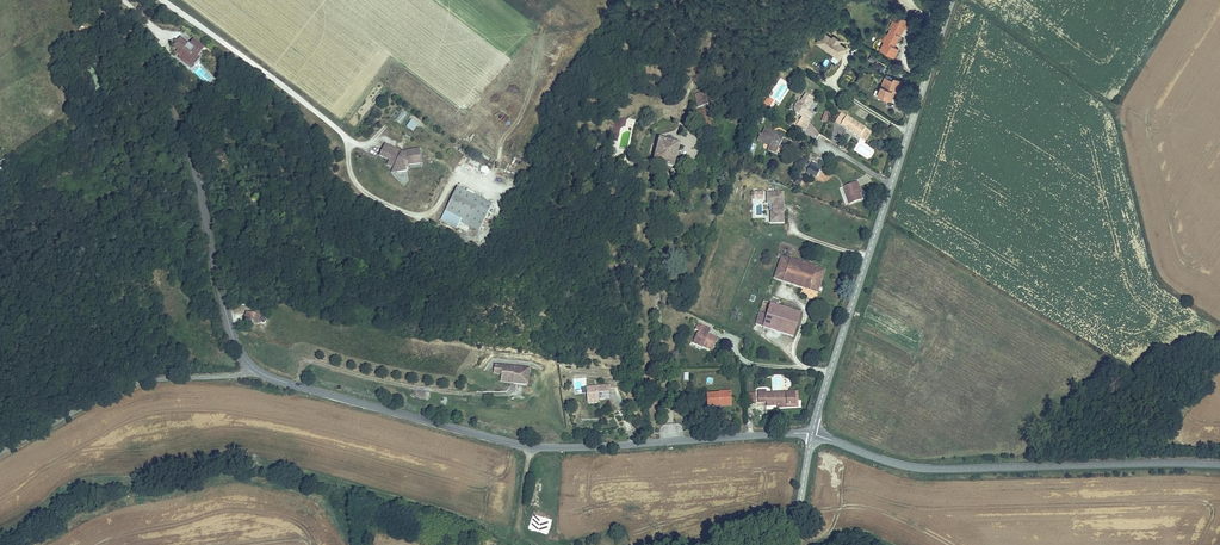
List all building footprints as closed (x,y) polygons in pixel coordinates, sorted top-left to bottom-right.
[(887,36),(881,46),(879,49),(894,58),(899,49),(894,46),(904,28),(907,30),(911,23),(896,14),(895,16),(892,15),(890,20),(892,21),(886,30),(889,32),(887,36)] [(833,38),(824,32),(817,42),(827,48),(828,46),(834,50),(833,52),(840,57),(847,47),(839,42),(841,40),(835,36),(833,38)] [(876,43),(881,46),(887,36),(882,34),(876,43)] [(172,45),(177,49),(181,52),(177,56),(186,63),(190,59),(193,61),(197,57),(204,47),(194,39),(190,45),(180,36),(172,45)] [(874,62),(877,56),(872,54),(869,60),(874,62)] [(186,63),(177,56),(175,59),(190,72),(200,60),(197,57),(193,61),(190,59),(186,63)] [(875,89),(874,94),(889,100),(892,91),(895,92),(897,92),(902,81),(894,78),(893,80),(885,77),(880,91),(875,89)] [(802,120),(808,110),(806,109),(809,104),(811,105),(816,98),(808,92),(802,101),(799,99),(795,106),(796,111),(801,115),(796,123),(803,128),(806,123),(802,120)] [(764,101),(770,106),(774,101),(767,97),(764,101)] [(400,124),(408,114),(402,109),(394,120),(400,124)] [(698,111),(700,124),(706,122),(704,109),(698,111)] [(808,110),(802,120),(806,123),(813,113),(808,110)] [(841,114),(836,122),(865,141),(871,132),(841,114)] [(413,131),(418,123),(411,118),(406,126),(413,131)] [(626,119),(626,127),(634,128),(634,119),(626,119)] [(702,134),(711,132),(709,122),(706,122),(700,124),(702,134)] [(758,139),(765,143),(770,145),(768,150),(776,154),(776,152),(779,146),(783,137),(765,128),(762,136),(760,135),(758,139)] [(675,144),(655,139),(649,162),(669,167),(675,144)] [(378,155),(384,158),(388,151),(390,148),(384,145),(378,155)] [(388,151),(384,158),(388,160),(394,163),(392,168),(389,173),(403,172),(406,168),(406,166),(419,165),(419,152),(406,153),(406,155),(399,154),(399,152),(390,148),(388,151)] [(394,163),(388,160),(386,165),(392,168),(394,163)] [(805,174),(815,179),(819,171),(810,166),(805,174)] [(861,200),(859,195),(856,187),(859,186),(857,181),(843,187),(849,205),(861,200)] [(457,188),(446,211),(480,228),(492,205),(457,188)] [(764,199),(764,191),(753,191),(753,199),(764,199)] [(783,193),(767,193),(767,203),(773,203),(773,213),(771,213),(771,223),(783,222),(783,209),(782,208),(782,203),(783,203),(783,193)] [(824,271),(782,257),(775,278),(817,292),(824,271)] [(760,310),(768,313),(771,304),(764,301),(760,310)] [(771,304),(768,313),(760,310),(755,324),(793,337),(801,314),(771,304)] [(247,311),(244,321),(257,324),(260,314),(247,311)] [(702,347),(702,346),(703,343),(714,348),(718,338),(708,334),(711,328),(697,322),(694,329),(698,330),(692,342),(702,347)] [(501,373),(502,364),(494,364),(493,372),(501,373)] [(527,384),(528,367),(502,364),(501,373),(500,379),(513,380),(512,382),(527,384)] [(587,387),(588,400),(596,399),(609,398),(608,386),(587,387)] [(767,390),(758,391),(759,404),(767,403),(767,405),(785,404),(785,407),(795,406),(795,395),(785,395),(785,394),(775,394),(767,394),(767,390)] [(708,407),(709,407),(720,406),(720,403),(732,402),(731,391),(718,392),(718,394),(707,395),(708,407)] [(757,391),(748,392),(748,403),(758,403),(757,391)] [(663,438),(683,435),(682,423),(662,426),(663,438)]
